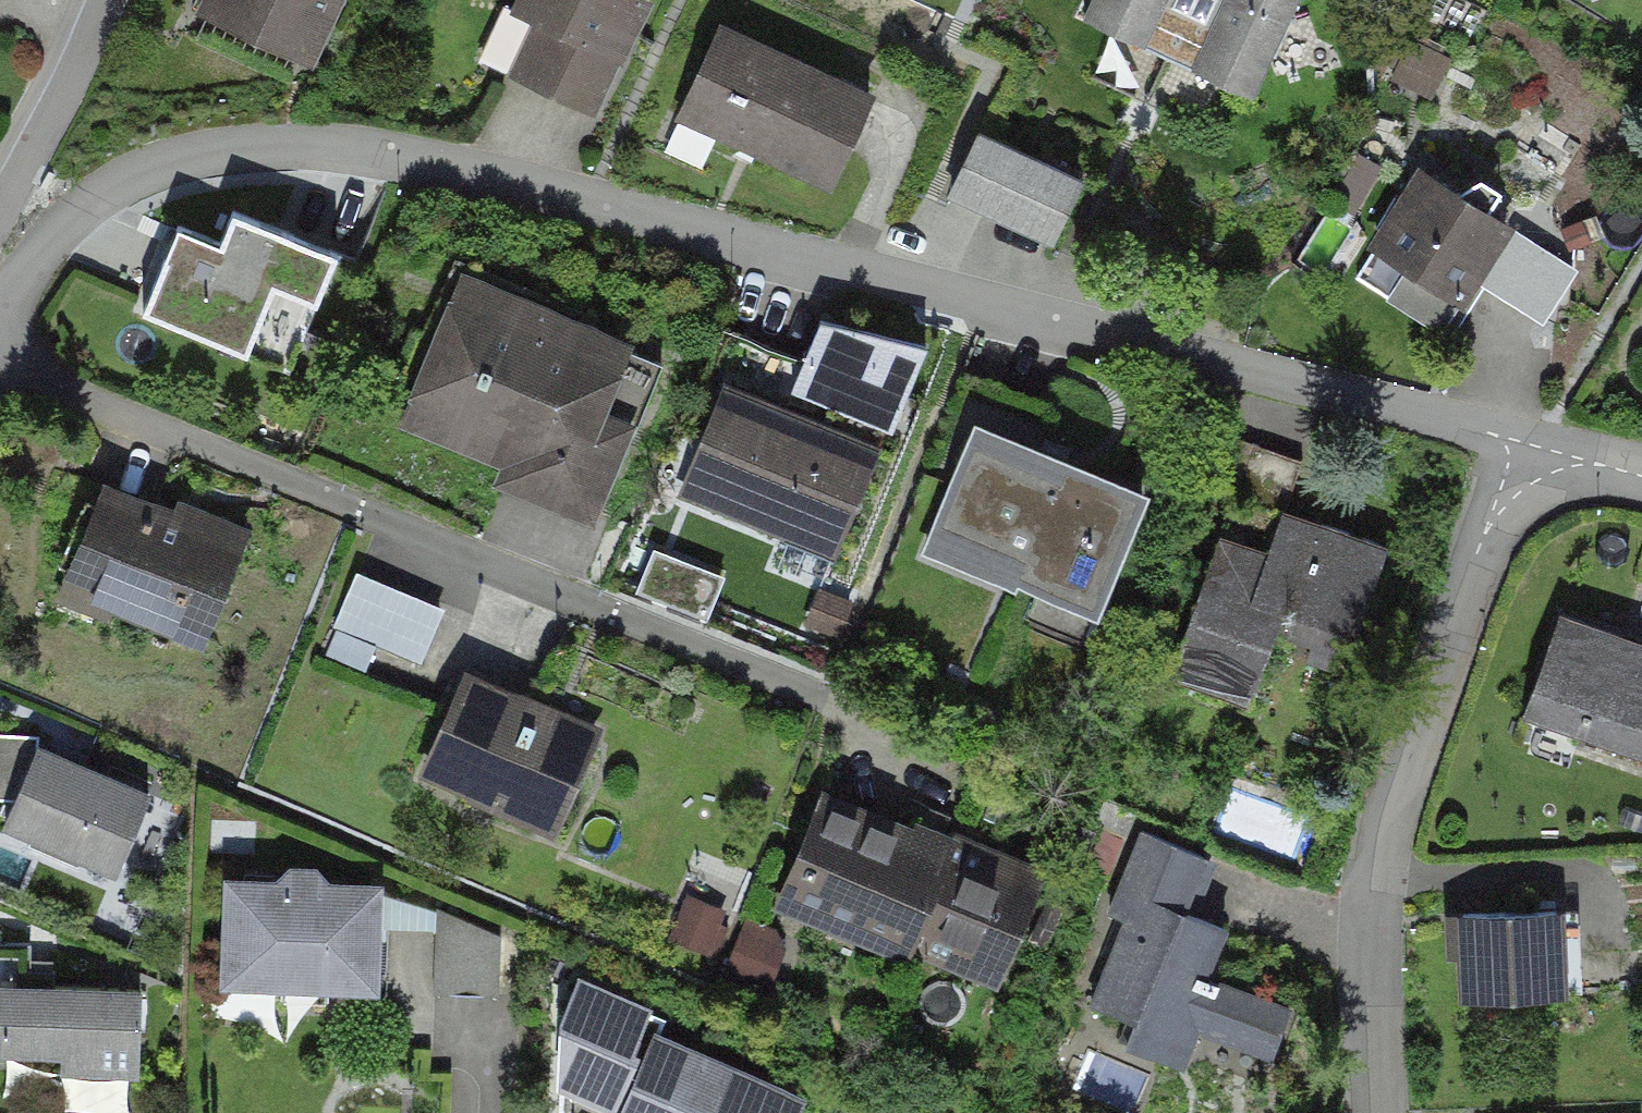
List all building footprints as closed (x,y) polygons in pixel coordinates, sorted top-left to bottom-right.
[(189,24),(311,76),(344,0),(199,0),(189,24)] [(649,0),(517,0),(486,68),(595,117),(649,0)] [(743,0),(722,0),(671,112),(831,185),(887,66),(743,0)] [(1076,12),(1146,44),(1166,0),(1082,0),(1076,12)] [(1191,62),(1261,94),(1304,0),(1219,0),(1191,62)] [(1086,175),(979,130),(948,205),(1055,250),(1086,175)] [(1518,234),(1421,169),(1373,242),(1469,306),(1518,234)] [(333,283),(353,235),(239,190),(227,222),(189,207),(157,286),(256,325),(281,262),(333,283)] [(657,349),(461,266),(395,419),(591,502),(657,349)] [(902,430),(930,351),(825,314),(797,394),(902,430)] [(800,408),(721,377),(674,496),(754,527),(800,408)] [(880,438),(800,408),(754,527),(834,557),(880,438)] [(1152,481),(975,410),(918,552),(1095,623),(1152,481)] [(250,531),(90,467),(44,579),(204,644),(250,531)] [(1335,661),(1375,538),(1233,491),(1193,614),(1335,661)] [(439,607),(353,571),(324,638),(411,674),(439,607)] [(1556,608),(1516,726),(1641,768),(1641,637),(1556,608)] [(608,712),(454,655),(408,779),(562,836),(608,712)] [(30,741),(0,814),(0,830),(117,877),(152,791),(30,741)] [(1034,857),(810,785),(769,911),(994,983),(1034,857)] [(380,883),(221,878),(218,985),(376,990),(380,883)] [(1180,1070),(1230,921),(1141,891),(1091,1041),(1180,1070)] [(1573,906),(1447,911),(1451,999),(1577,993),(1573,906)] [(438,982),(504,986),(508,913),(442,909),(438,982)] [(0,982),(0,1059),(146,1068),(151,991),(0,982)] [(641,1023),(601,1112),(788,1112),(797,1093),(641,1023)]
